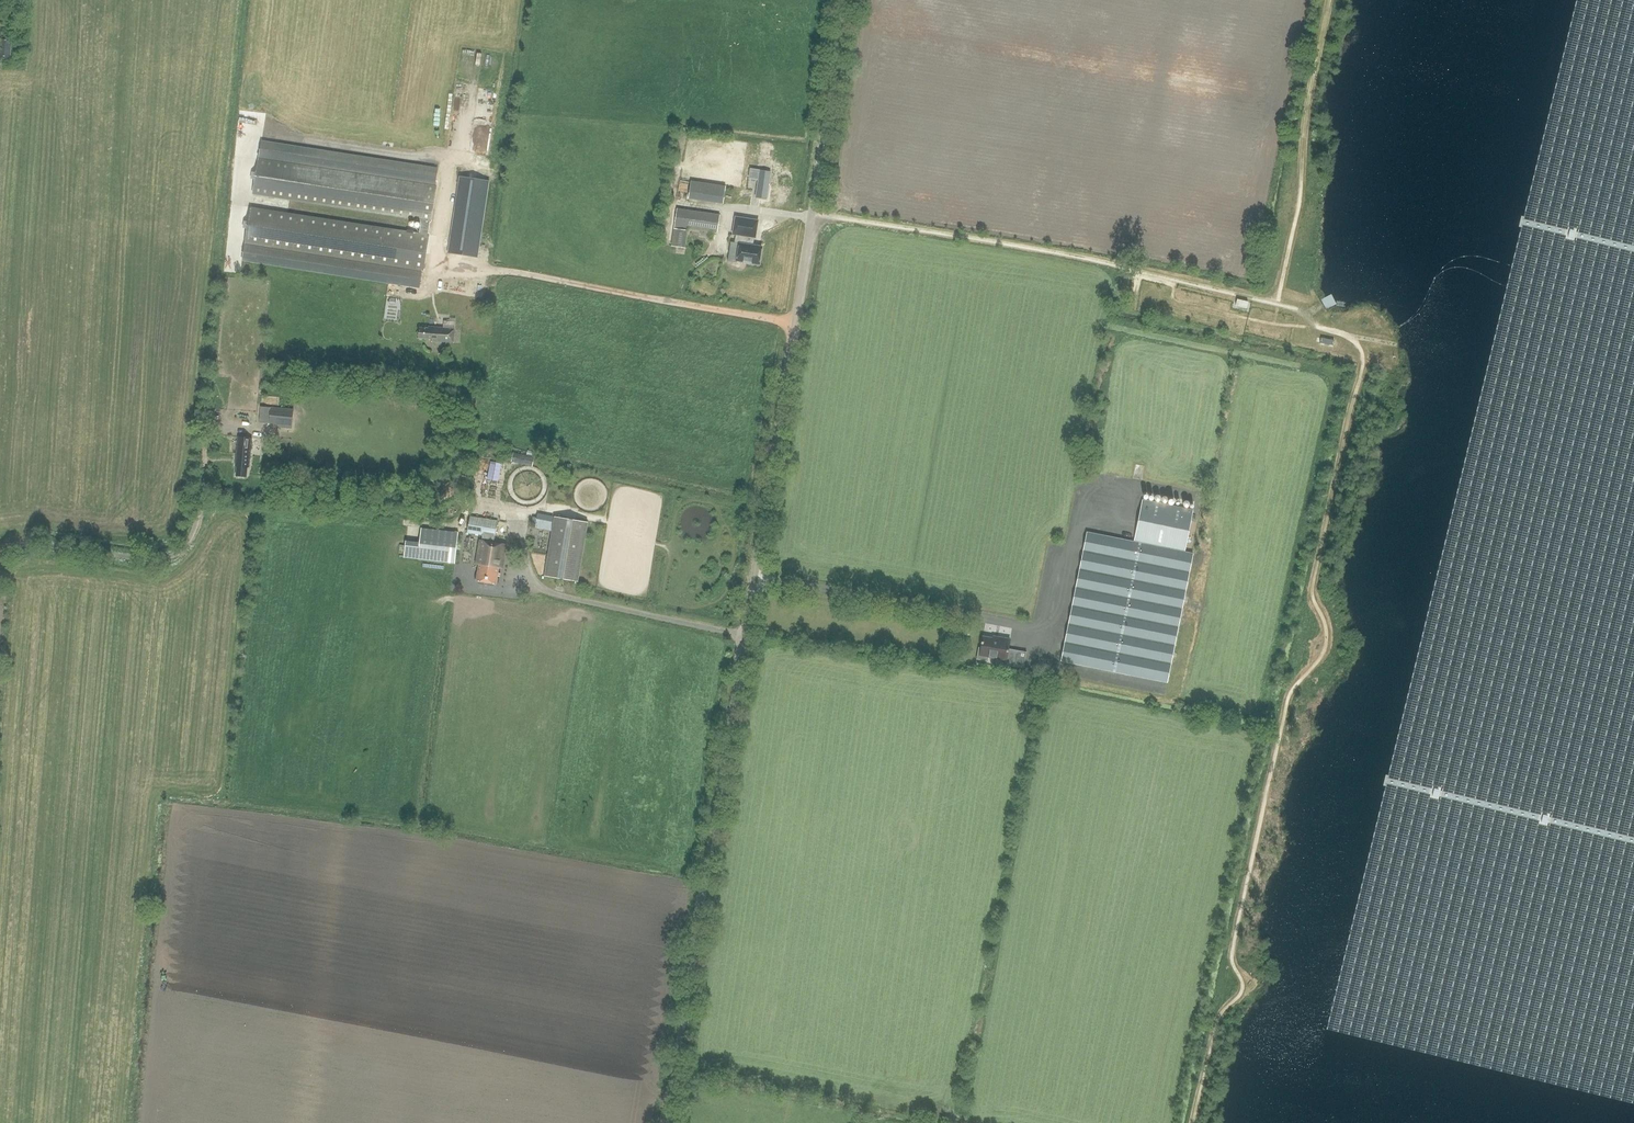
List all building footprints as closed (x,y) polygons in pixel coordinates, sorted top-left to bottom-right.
[(2,30),(1,38),(0,38),(0,56),(9,57),(11,40),(10,39),(10,31),(12,31),(13,24),(0,23),(0,30),(2,30)] [(419,232),(431,234),(440,169),(259,142),(251,194),(418,221),(417,224),(420,225),(419,232)] [(758,180),(756,198),(767,199),(771,171),(750,168),(749,179),(758,180)] [(489,181),(460,176),(448,253),(478,257),(489,181)] [(724,204),(726,186),(691,181),(688,199),(724,204)] [(240,260),(420,288),(423,271),(425,271),(431,234),(419,232),(249,206),(240,260)] [(718,233),(721,215),(678,209),(672,246),(686,248),(688,228),(704,231),(713,232),(718,233)] [(756,239),(759,220),(735,217),(732,235),(737,236),(736,243),(741,244),(738,261),(760,264),(763,246),(753,245),(754,238),(756,239)] [(1247,308),(1248,302),(1237,299),(1236,306),(1247,308)] [(454,342),(455,328),(429,326),(429,328),(421,327),(420,338),(431,339),(431,340),(454,342)] [(292,428),(294,409),(261,406),(260,423),(270,423),(269,426),(292,428)] [(250,467),(251,454),(250,454),(250,445),(252,446),(252,437),(239,436),(236,466),(237,466),(237,475),(247,476),(248,467),(250,467)] [(502,480),(504,462),(492,461),(490,479),(502,480)] [(1115,537),(1186,550),(1193,510),(1122,497),(1115,537)] [(549,548),(555,516),(555,515),(542,513),(541,521),(534,519),(533,527),(540,528),(537,546),(549,548)] [(486,530),(500,533),(502,520),(474,514),(471,532),(485,535),(486,530)] [(579,582),(589,522),(555,516),(549,548),(545,577),(579,582)] [(455,564),(459,533),(421,528),(418,560),(455,564)] [(1170,682),(1194,553),(1088,533),(1064,663),(1170,682)] [(469,537),(467,548),(476,549),(477,538),(469,537)] [(480,564),(477,580),(497,584),(499,568),(502,568),(506,544),(480,540),(476,564),(480,564)] [(1014,666),(1016,651),(1009,650),(1011,638),(1000,636),(1000,639),(994,638),(984,636),(983,641),(982,641),(982,643),(983,643),(982,647),(980,647),(978,658),(988,660),(989,656),(1006,659),(1005,665),(1014,666)]
